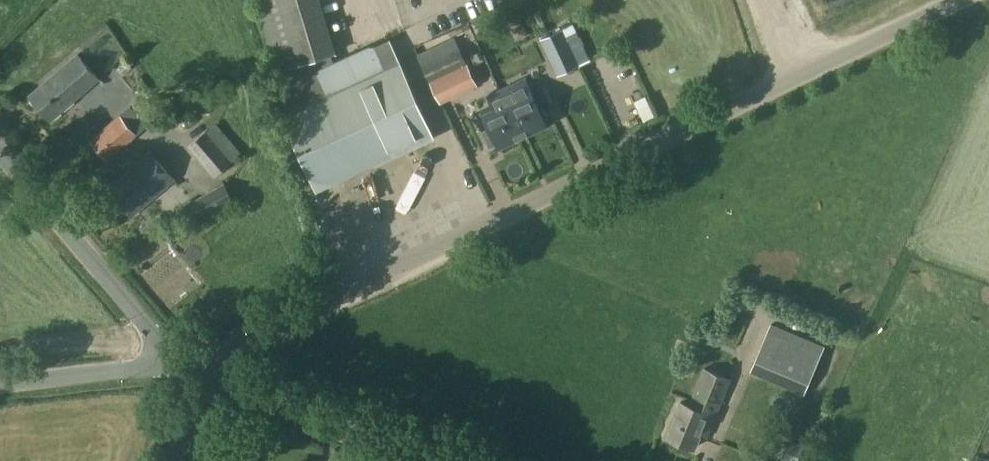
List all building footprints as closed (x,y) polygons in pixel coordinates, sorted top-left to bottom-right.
[(276,72),(334,53),(319,0),(255,0),(276,72)] [(563,29),(540,39),(556,77),(579,67),(563,29)] [(418,55),(441,104),(478,87),(455,38),(418,55)] [(391,39),(285,87),(295,110),(401,61),(391,39)] [(77,56),(28,98),(49,122),(98,80),(77,56)] [(401,61),(295,110),(283,116),(317,194),(435,140),(401,61)] [(531,92),(523,96),(515,84),(501,90),(523,137),(546,126),(531,92)] [(523,137),(501,90),(488,97),(492,105),(481,111),(483,115),(483,114),(499,148),(523,137)] [(634,101),(644,122),(654,117),(645,96),(634,101)] [(129,107),(91,141),(109,160),(147,127),(129,107)] [(215,124),(206,131),(233,162),(242,155),(215,124)] [(206,131),(188,147),(214,178),(233,162),(206,131)] [(151,151),(107,189),(132,218),(175,180),(151,151)] [(225,184),(192,202),(202,221),(235,203),(225,184)] [(681,401),(666,438),(694,449),(701,434),(706,437),(729,381),(705,371),(691,405),(681,401)] [(803,447),(789,441),(781,460),(797,460),(803,447)]
